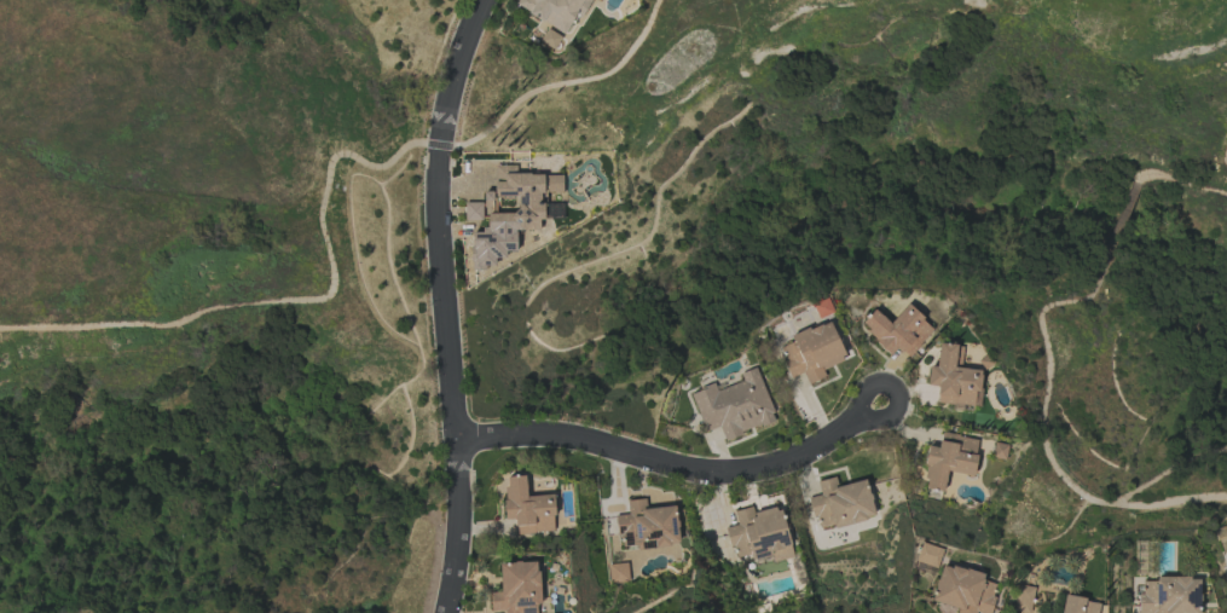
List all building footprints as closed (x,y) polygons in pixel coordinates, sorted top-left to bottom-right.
[(516,9),(570,36),(588,0),(521,0),(516,9)] [(552,50),(561,37),(547,29),(539,41),(552,50)] [(562,175),(516,174),(516,165),(494,165),(494,192),(483,192),(483,203),(464,203),(464,219),(485,219),(485,232),(471,232),(471,268),(494,268),(494,258),(505,258),(505,251),(516,251),(516,230),(542,230),(543,192),(562,193),(562,175)] [(892,323),(872,310),(859,329),(893,351),(895,348),(910,359),(933,324),(903,305),(892,323)] [(828,320),(790,337),(792,342),(778,348),(791,378),(803,373),(808,384),(825,377),(822,370),(846,359),(828,320)] [(936,403),(976,406),(979,369),(961,368),(962,345),(938,344),(936,366),(928,366),(927,386),(938,386),(936,403)] [(690,392),(704,432),(719,427),(724,439),(775,420),(756,367),(739,373),(742,381),(716,390),(714,384),(690,392)] [(972,476),(979,440),(941,432),(938,448),(930,446),(922,488),(943,492),(947,471),(972,476)] [(552,495),(526,496),(525,476),(503,477),(506,519),(515,519),(516,534),(555,532),(552,495)] [(866,479),(837,486),(835,477),(817,481),(820,495),(807,498),(812,519),(818,517),(821,530),(875,517),(866,479)] [(675,506),(645,509),(645,498),(626,500),(627,514),(615,515),(616,534),(622,533),(624,547),(635,545),(636,549),(679,545),(675,506)] [(781,507),(753,513),(751,507),(733,511),(736,525),(724,528),(729,549),(735,548),(737,557),(751,554),(753,565),(792,556),(781,507)] [(942,549),(924,543),(917,564),(936,570),(942,549)] [(500,593),(490,593),(490,611),(504,611),(504,612),(538,612),(537,562),(499,563),(500,593)] [(609,565),(610,583),(628,581),(626,563),(609,565)] [(956,612),(975,612),(976,612),(977,612),(988,612),(996,585),(982,581),(983,575),(942,563),(931,601),(957,609),(956,612)] [(1198,578),(1139,579),(1140,612),(1199,612),(1198,578)] [(1034,588),(1018,585),(1012,610),(1023,612),(1029,612),(1034,588)] [(1099,601),(1063,596),(1061,612),(1097,612),(1099,601)]
